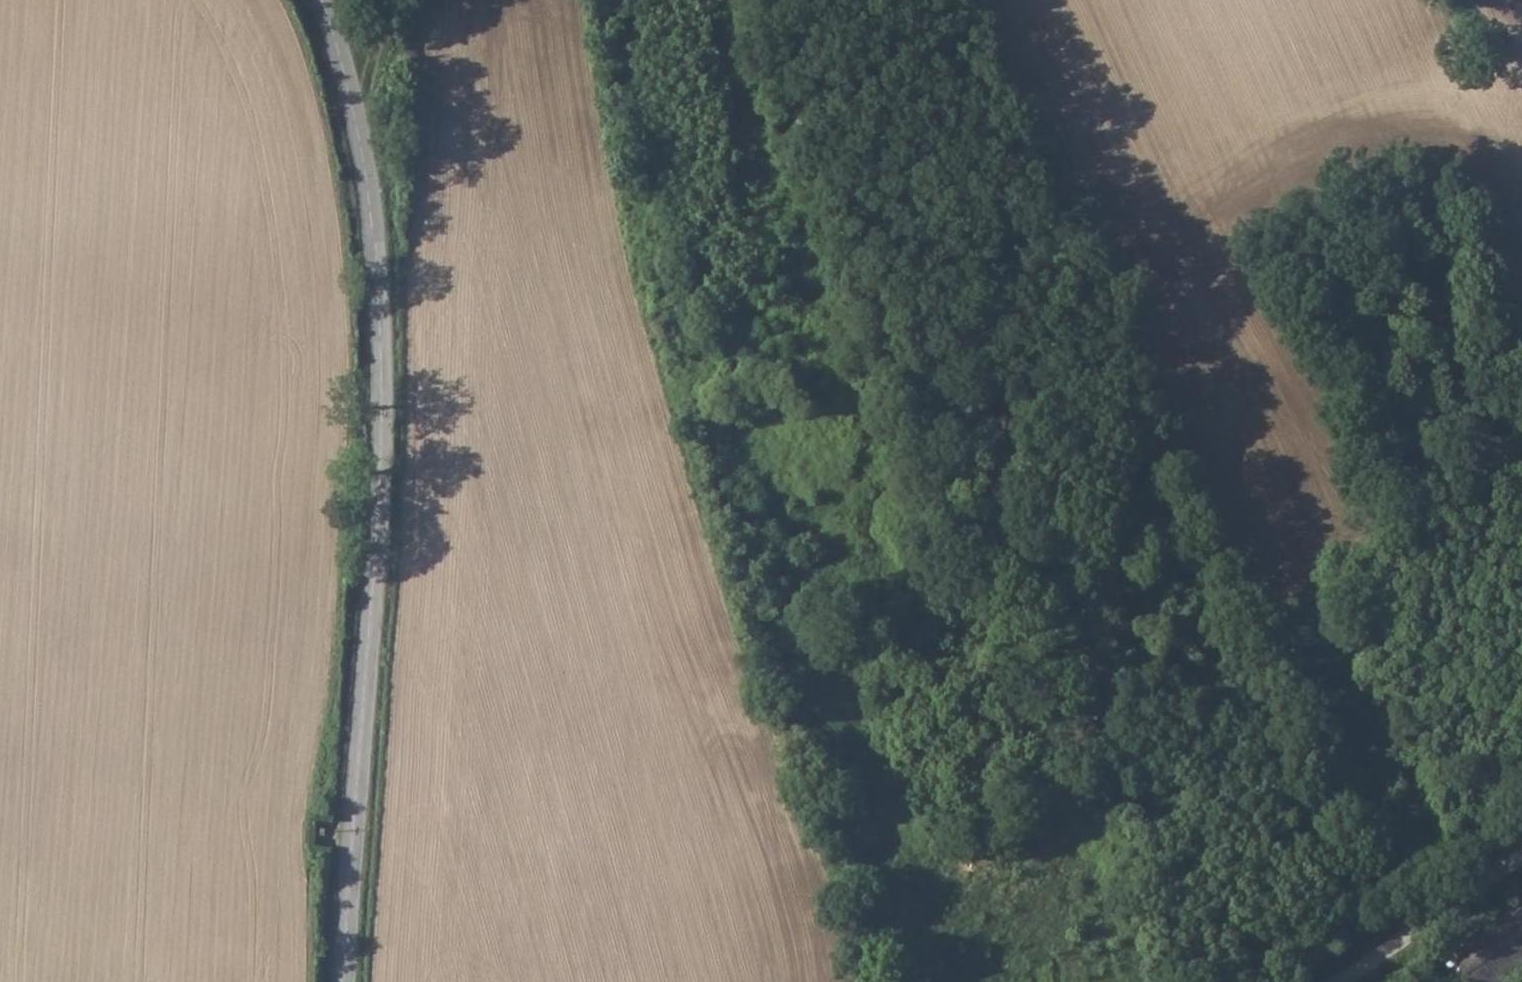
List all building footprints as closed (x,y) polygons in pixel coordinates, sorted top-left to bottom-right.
[(1521,970),(1521,895),(1440,945),(1463,981),(1503,981),(1521,970)]
